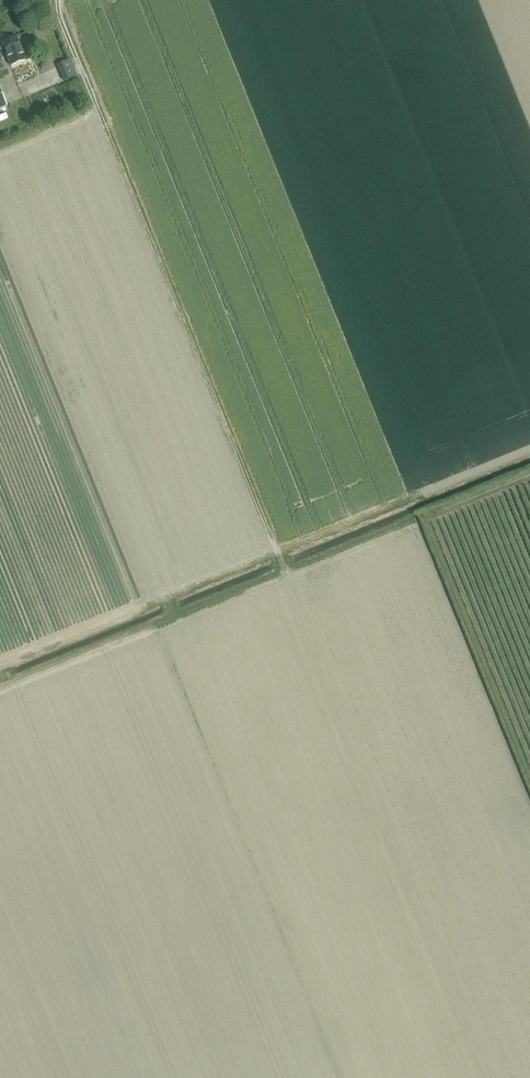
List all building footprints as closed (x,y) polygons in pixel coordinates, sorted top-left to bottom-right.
[(11,66),(30,58),(27,49),(22,51),(16,38),(2,43),(11,66)]
